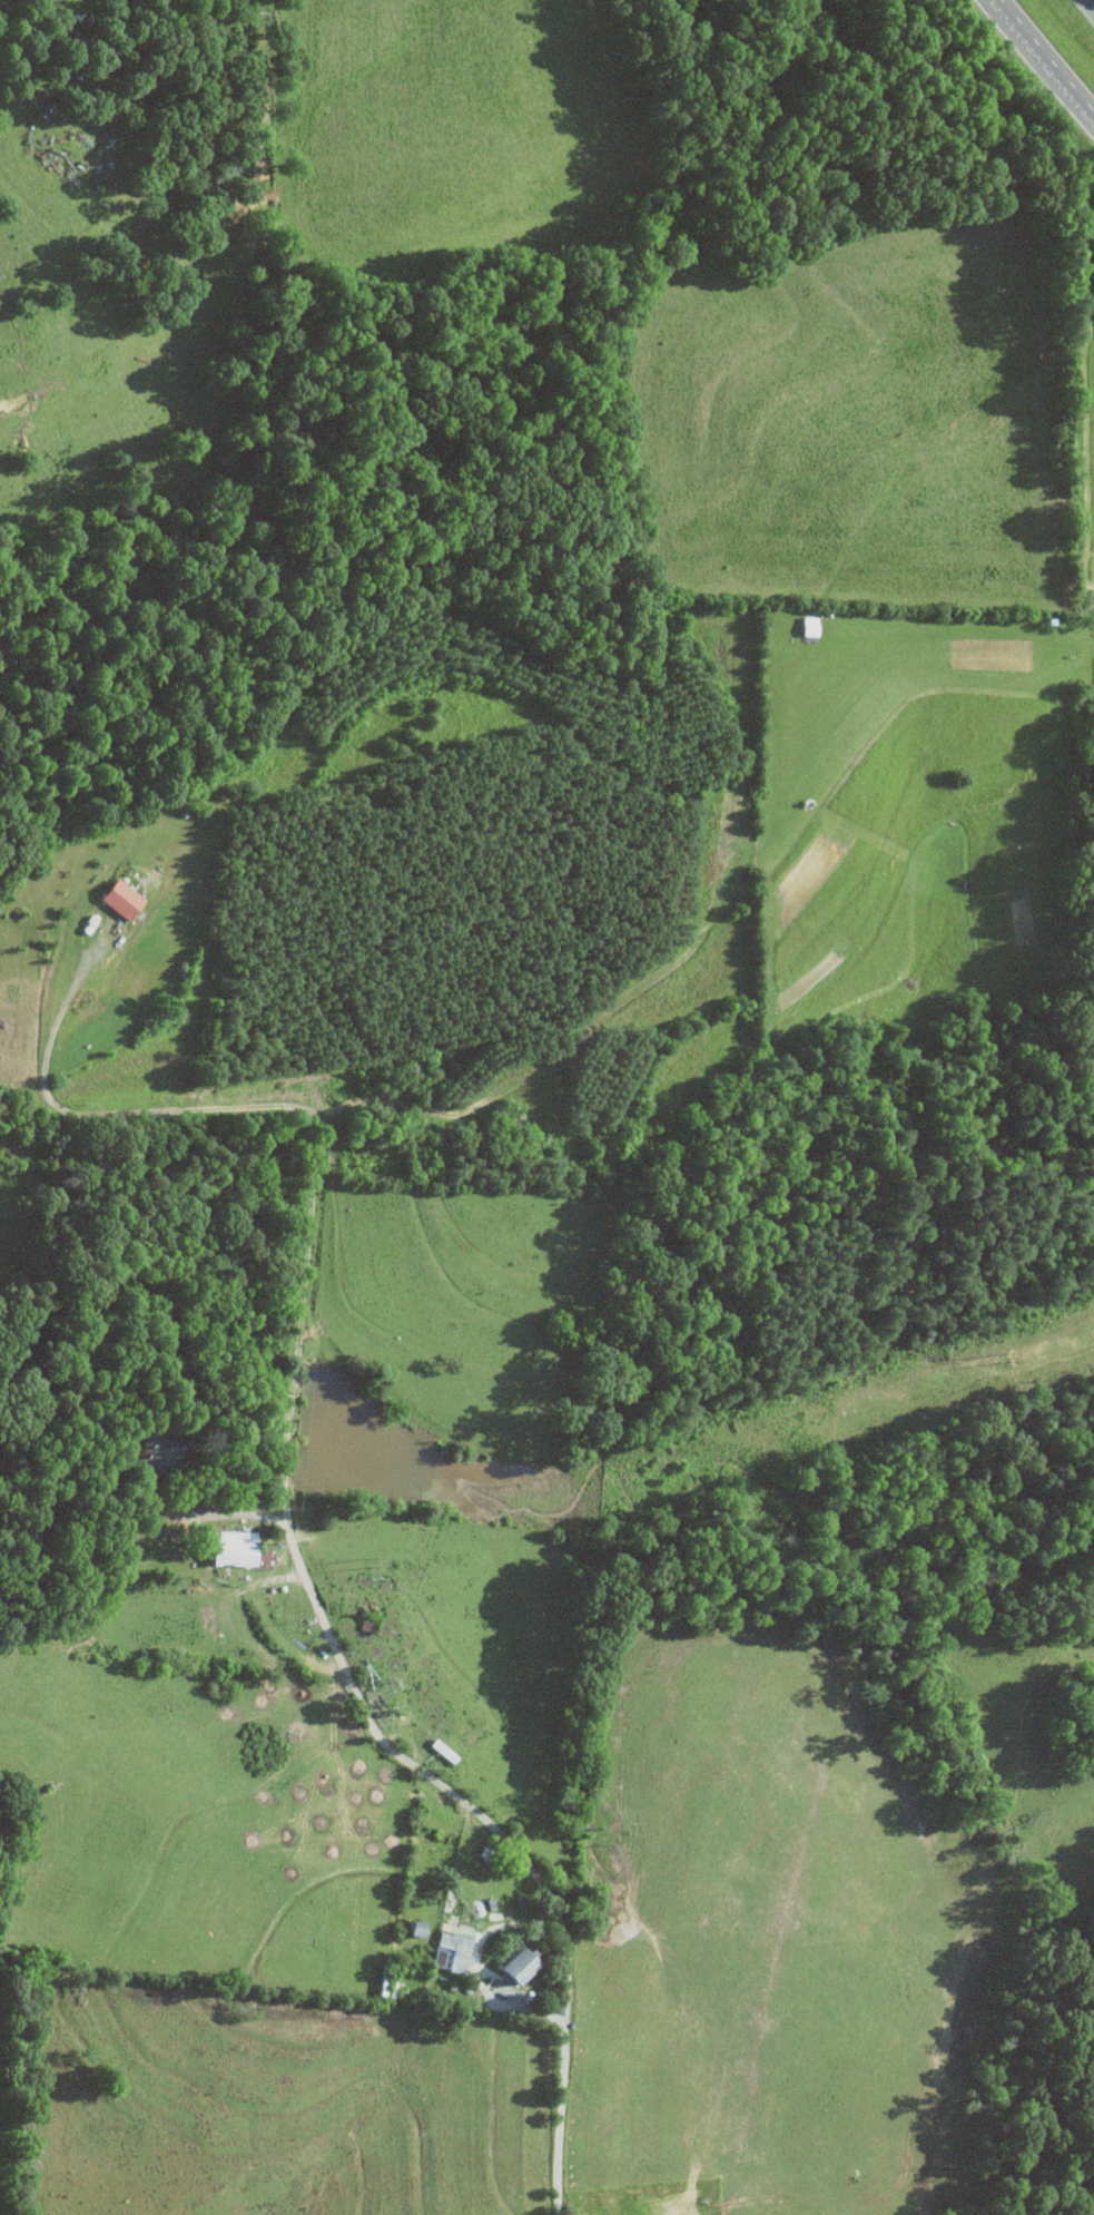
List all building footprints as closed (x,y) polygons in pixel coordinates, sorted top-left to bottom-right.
[(814,635),(814,616),(799,616),(799,635),(814,635)] [(95,897),(123,920),(140,899),(112,877),(95,897)] [(129,1465),(161,1475),(172,1441),(140,1431),(129,1465)] [(253,1532),(207,1530),(207,1565),(252,1566),(253,1532)] [(429,1966),(466,1972),(469,1954),(466,1953),(470,1933),(438,1928),(435,1946),(433,1946),(429,1966)] [(521,1951),(516,1945),(494,1966),(510,1984),(536,1960),(525,1948),(521,1951)]
